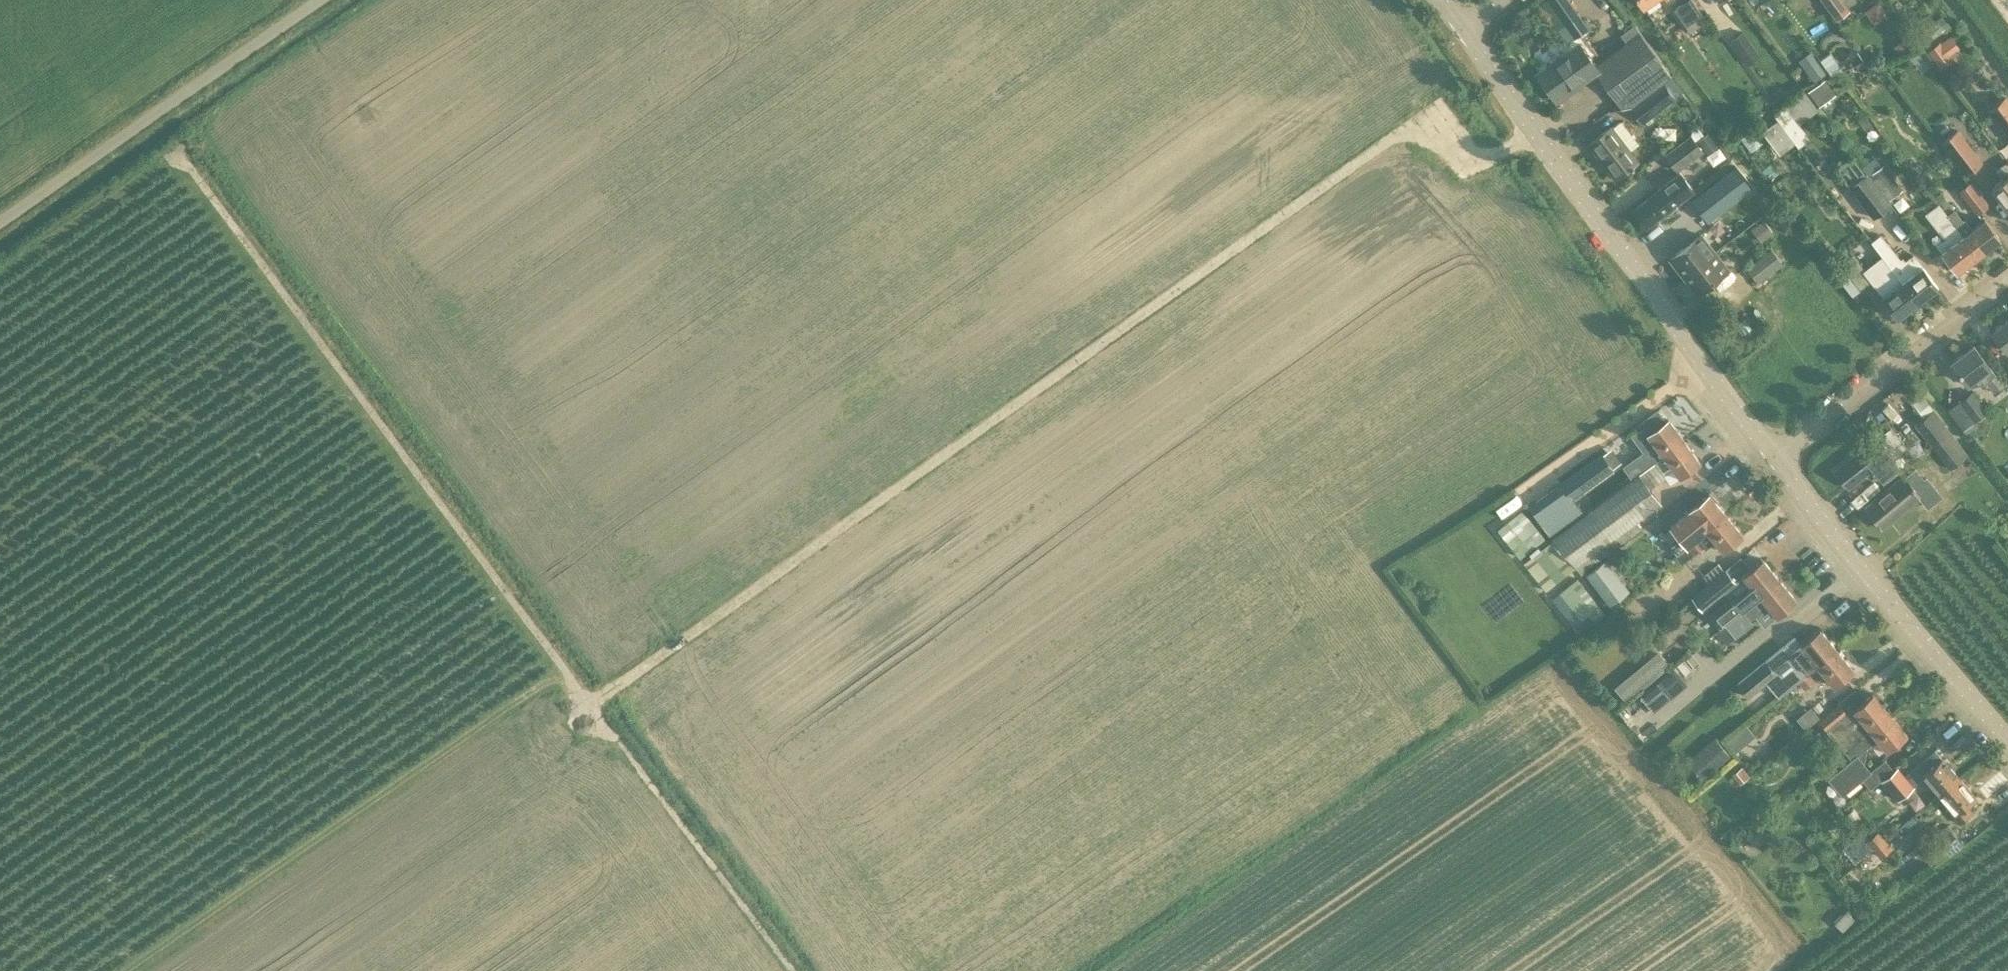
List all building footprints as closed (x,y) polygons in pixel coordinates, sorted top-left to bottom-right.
[(1589,27),(1569,0),(1543,0),(1538,4),(1565,43),(1589,27)] [(1685,25),(1690,32),(1703,23),(1698,17),(1702,14),(1693,0),(1686,0),(1673,8),(1685,25)] [(1836,18),(1849,9),(1843,0),(1822,0),(1836,18)] [(1888,14),(1878,0),(1877,0),(1864,9),(1873,23),(1888,14)] [(1930,40),(1949,26),(1941,15),(1922,29),(1930,40)] [(1622,109),(1631,106),(1671,75),(1634,25),(1621,34),(1627,42),(1595,65),(1598,70),(1595,72),(1622,109)] [(1958,42),(1950,29),(1942,38),(1940,37),(1930,47),(1941,67),(1954,59),(1949,51),(1958,42)] [(1747,65),(1760,56),(1742,30),(1729,39),(1747,65)] [(1579,43),(1538,73),(1557,99),(1595,72),(1598,70),(1595,65),(1579,43)] [(1830,46),(1821,54),(1832,69),(1843,65),(1830,46)] [(1817,56),(1805,65),(1813,78),(1825,69),(1817,56)] [(1835,93),(1825,78),(1808,91),(1818,106),(1821,104),(1826,112),(1835,105),(1830,97),(1835,93)] [(1663,82),(1629,108),(1641,124),(1675,98),(1663,82)] [(1808,91),(1775,109),(1799,144),(1808,133),(1799,120),(1818,106),(1808,91)] [(2006,96),(1992,107),(2007,129),(2007,99),(2006,96)] [(1704,151),(1695,139),(1709,128),(1704,120),(1693,129),(1691,134),(1663,154),(1677,172),(1704,151)] [(1779,153),(1792,144),(1775,120),(1762,129),(1779,153)] [(1611,126),(1588,144),(1615,179),(1639,162),(1611,126)] [(1942,143),(1967,175),(1983,163),(1958,131),(1942,143)] [(1875,156),(1861,168),(1866,173),(1889,204),(1893,201),(1891,198),(1903,189),(1883,164),(1881,164),(1875,156)] [(2006,161),(1996,168),(2004,178),(1992,187),(2007,208),(2007,164),(2006,161)] [(1708,221),(1752,185),(1735,164),(1691,200),(1708,221)] [(1657,191),(1658,192),(1633,210),(1645,227),(1671,208),(1670,207),(1693,190),(1680,173),(1657,191)] [(1866,173),(1850,185),(1848,187),(1873,218),(1890,204),(1889,204),(1866,173)] [(1989,204),(1971,180),(1958,190),(1976,214),(1989,204)] [(1933,196),(1939,203),(1956,226),(1964,220),(1955,208),(1954,208),(1940,191),(1933,196)] [(1940,229),(1946,237),(1936,245),(1941,252),(1956,271),(1978,255),(1963,235),(1956,226),(1939,203),(1930,210),(1926,213),(1939,230),(1940,229)] [(1761,241),(1774,231),(1763,218),(1751,228),(1761,241)] [(1978,255),(2000,238),(1985,218),(1963,235),(1978,255)] [(1702,234),(1669,259),(1683,276),(1715,251),(1702,234)] [(1871,242),(1881,255),(1917,301),(1937,286),(1922,266),(1912,273),(1893,248),(1881,234),(1871,242)] [(1784,261),(1772,246),(1748,265),(1760,280),(1784,261)] [(1715,251),(1683,276),(1697,294),(1729,269),(1720,257),(1715,251)] [(1844,269),(1836,275),(1852,296),(1871,282),(1897,317),(1917,301),(1881,255),(1864,269),(1852,254),(1840,264),(1844,269)] [(1991,330),(2006,350),(2007,350),(2007,317),(1991,330)] [(1967,382),(1977,374),(1984,382),(1985,381),(1994,392),(2004,384),(1996,373),(1995,374),(1989,366),(1989,365),(1978,350),(1974,344),(1966,350),(1951,362),(1967,382)] [(1971,392),(1946,411),(1963,430),(1987,412),(1971,392)] [(1914,425),(1933,448),(1951,433),(1922,394),(1909,403),(1921,420),(1914,425)] [(1624,467),(1632,479),(1653,463),(1684,441),(1668,419),(1665,421),(1658,410),(1639,424),(1643,429),(1632,436),(1644,453),(1624,467)] [(1892,428),(1834,472),(1847,489),(1873,470),(1882,482),(1899,469),(1891,459),(1902,451),(1901,450),(1906,447),(1892,428)] [(1951,433),(1933,448),(1950,469),(1968,454),(1951,433)] [(1679,478),(1699,463),(1684,441),(1663,456),(1671,467),(1679,478)] [(1572,498),(1611,470),(1601,455),(1529,506),(1551,537),(1552,537),(1583,514),(1572,498)] [(1632,479),(1583,514),(1552,537),(1573,566),(1575,565),(1581,572),(1641,528),(1636,521),(1659,504),(1649,489),(1664,478),(1661,474),(1653,463),(1632,479)] [(1911,472),(1903,476),(1865,508),(1882,528),(1921,497),(1925,490),(1925,481),(1919,474),(1911,472)] [(1726,514),(1709,493),(1669,525),(1686,546),(1726,514)] [(1935,522),(1955,506),(1949,498),(1929,513),(1935,522)] [(1519,558),(1545,538),(1522,509),(1497,529),(1519,558)] [(1680,565),(1713,539),(1723,551),(1742,536),(1725,515),(1686,547),(1673,557),(1680,565)] [(1573,568),(1551,539),(1523,563),(1545,590),(1573,568)] [(1709,616),(1719,629),(1779,580),(1761,559),(1750,569),(1740,556),(1725,569),(1707,583),(1690,597),(1702,612),(1737,583),(1736,581),(1743,575),(1753,587),(1733,603),(1730,598),(1709,616)] [(1609,607),(1626,594),(1603,562),(1585,575),(1609,607)] [(1707,583),(1725,569),(1719,563),(1703,577),(1707,583)] [(1595,624),(1606,614),(1577,578),(1558,593),(1580,621),(1573,626),(1579,635),(1595,624)] [(1729,640),(1751,624),(1749,622),(1768,606),(1777,616),(1796,601),(1779,580),(1719,629),(1729,640)] [(1776,674),(1765,682),(1778,698),(1817,665),(1836,650),(1819,629),(1790,653),(1784,646),(1765,661),(1776,674)] [(1853,671),(1836,650),(1817,665),(1834,686),(1853,671)] [(1670,667),(1658,652),(1645,662),(1657,677),(1670,667)] [(1747,697),(1765,682),(1776,674),(1765,661),(1737,685),(1747,697)] [(1640,696),(1652,712),(1687,684),(1674,669),(1640,696)] [(1815,680),(1809,673),(1798,682),(1804,689),(1815,680)] [(1818,721),(1844,752),(1889,714),(1872,694),(1853,709),(1854,710),(1847,715),(1839,704),(1818,721)] [(1818,717),(1810,706),(1797,717),(1805,727),(1818,717)] [(1846,763),(1827,778),(1841,796),(1861,779),(1869,788),(1893,769),(1885,760),(1871,771),(1864,762),(1866,748),(1878,738),(1888,750),(1906,735),(1889,714),(1844,752),(1851,759),(1846,763)] [(1745,741),(1736,730),(1727,738),(1735,748),(1745,741)] [(1714,738),(1687,761),(1703,780),(1730,756),(1714,738)] [(1925,777),(1939,794),(1958,776),(1935,750),(1911,770),(1921,781),(1925,777)] [(1731,774),(1739,784),(1749,775),(1742,766),(1731,774)] [(1917,792),(1897,768),(1881,781),(1901,805),(1917,792)] [(1939,794),(1953,810),(1949,813),(1959,824),(1972,812),(1965,804),(1975,796),(1958,776),(1939,794)] [(1943,855),(1958,842),(1950,831),(1934,845),(1943,855)] [(1885,839),(1879,832),(1868,841),(1861,832),(1841,848),(1854,864),(1885,839)] [(1845,886),(1881,856),(1892,848),(1885,839),(1854,864),(1838,878),(1845,886)]
